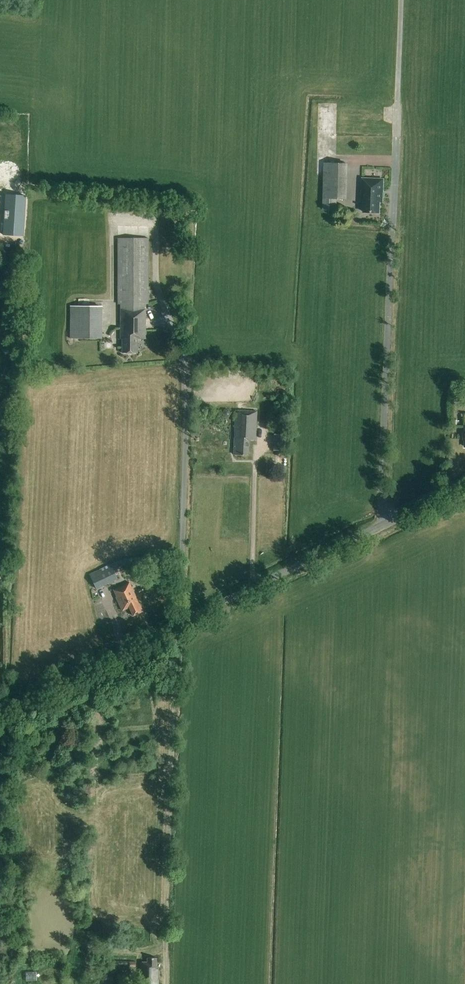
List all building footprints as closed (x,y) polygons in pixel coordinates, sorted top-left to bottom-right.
[(324,163),(323,199),(323,210),(336,210),(336,199),(345,199),(346,163),(324,163)] [(382,202),(383,179),(362,179),(361,201),(364,201),(364,212),(379,213),(379,202),(382,202)] [(26,196),(6,195),(4,235),(24,236),(26,196)] [(118,304),(120,304),(120,305),(120,339),(122,339),(122,353),(137,353),(137,339),(145,339),(145,304),(148,304),(148,238),(118,238),(118,304)] [(70,306),(70,338),(100,339),(100,306),(70,306)] [(248,455),(248,440),(255,441),(256,411),(235,410),(233,454),(248,455)] [(273,451),(286,452),(286,435),(273,435),(273,451)] [(117,579),(114,571),(119,568),(116,562),(90,575),(97,589),(117,579)] [(129,582),(113,590),(116,596),(115,597),(122,611),(129,608),(133,616),(141,612),(140,610),(142,609),(129,582)] [(158,969),(156,969),(156,958),(147,957),(147,962),(141,962),(140,983),(158,983),(158,969)] [(39,979),(39,970),(27,970),(27,979),(39,979)]
